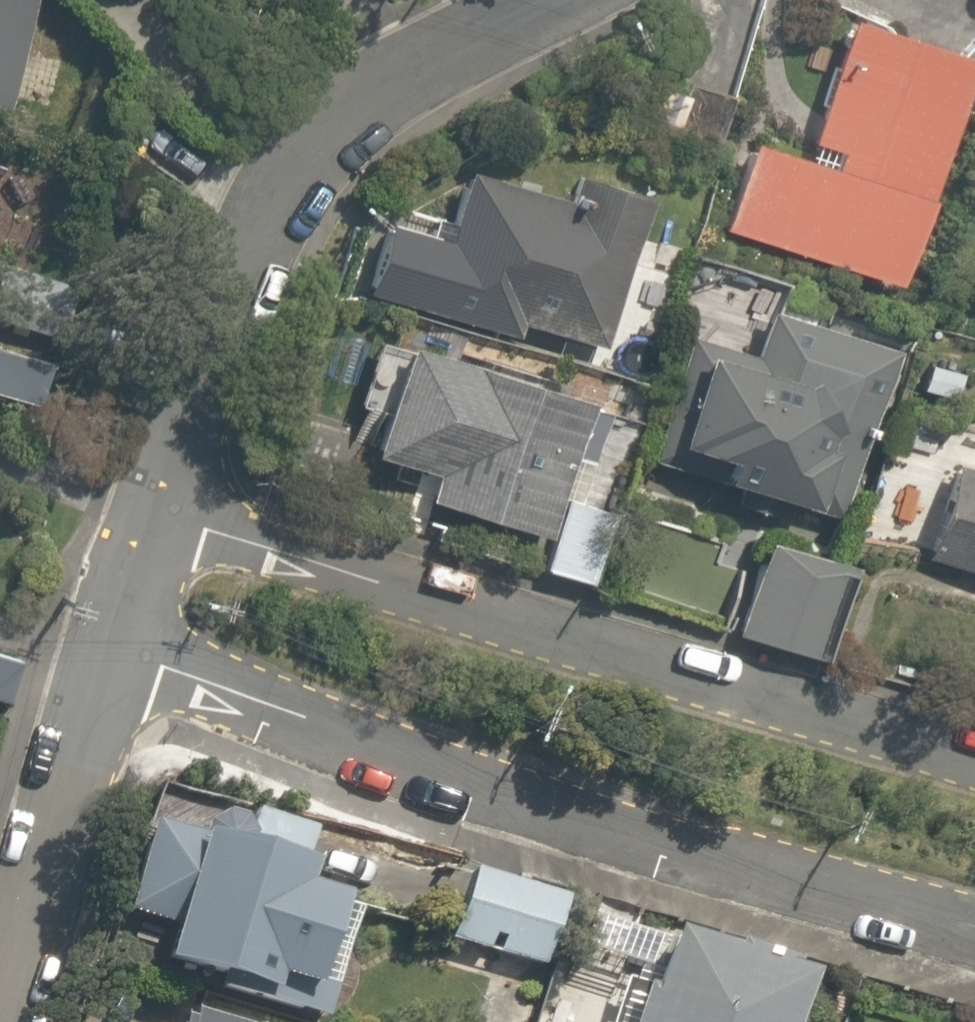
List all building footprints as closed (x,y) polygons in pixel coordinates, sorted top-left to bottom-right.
[(4,113),(30,0),(0,0),(0,112),(4,113)] [(845,8),(805,149),(744,131),(716,229),(896,280),(964,41),(845,8)] [(573,166),(566,190),(459,162),(436,249),(411,243),(394,305),(515,338),(518,328),(603,351),(647,186),(573,166)] [(0,283),(0,318),(55,334),(70,281),(6,263),(0,283)] [(749,353),(696,336),(663,444),(715,460),(710,478),(827,515),(882,337),(765,301),(749,353)] [(534,568),(590,587),(599,559),(590,556),(609,498),(555,480),(586,387),(464,347),(459,361),(441,355),(447,339),(411,327),(368,456),(435,478),(427,502),(543,541),(534,568)] [(0,337),(0,393),(40,401),(50,347),(0,337)] [(974,573),(974,499),(952,491),(929,558),(974,573)] [(839,559),(765,536),(735,633),(809,656),(839,559)] [(8,703),(22,653),(0,647),(0,700),(8,703)] [(196,809),(155,798),(121,923),(162,934),(152,974),(326,1021),(362,889),(312,876),(325,830),(199,796),(196,809)] [(563,894),(463,862),(438,940),(537,972),(563,894)] [(599,907),(580,962),(636,980),(622,1021),(781,1021),(797,972),(599,907)] [(181,1011),(178,1021),(225,1021),(181,1011)]
